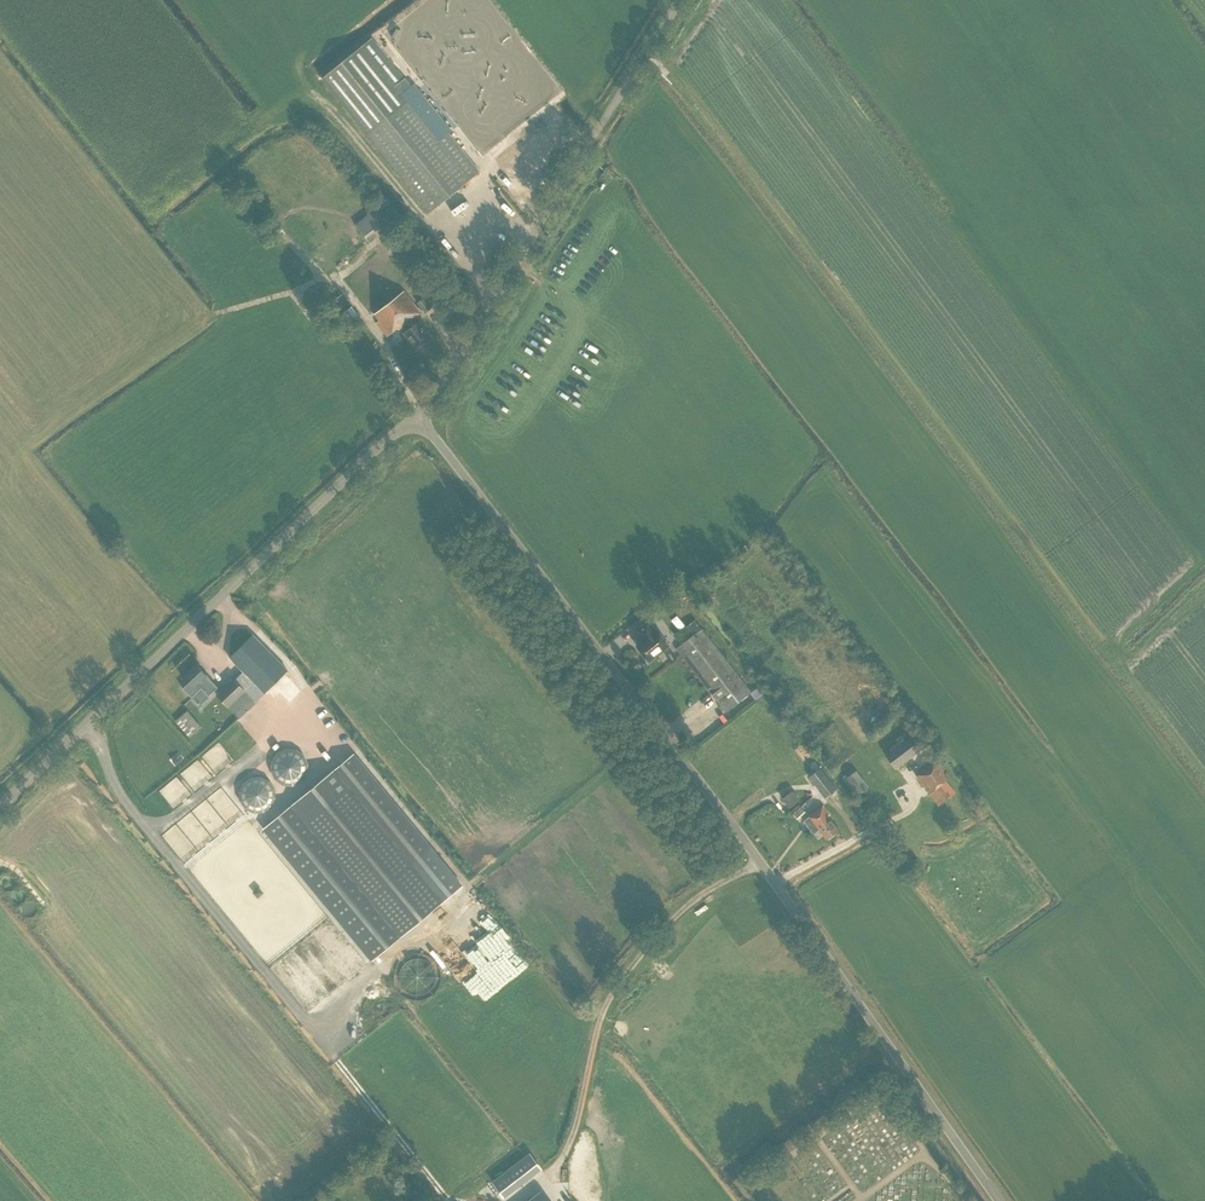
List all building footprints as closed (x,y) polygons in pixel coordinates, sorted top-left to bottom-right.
[(430,212),(479,172),(417,93),(372,38),(322,78),(367,133),(430,212)] [(389,220),(378,206),(355,224),(367,238),(389,220)] [(417,324),(413,318),(419,313),(376,255),(346,277),(379,321),(376,323),(387,336),(398,328),(399,329),(401,328),(404,332),(403,333),(416,350),(432,338),(420,322),(417,324)] [(361,318),(342,294),(333,301),(345,316),(341,319),(348,328),(361,318)] [(423,298),(418,302),(426,312),(431,308),(423,298)] [(640,639),(641,638),(644,641),(637,647),(648,661),(668,645),(657,631),(656,632),(648,621),(635,631),(640,639)] [(677,648),(726,712),(750,693),(701,630),(677,648)] [(253,635),(230,657),(264,693),(287,670),(253,635)] [(187,682),(182,687),(191,697),(201,688),(205,693),(208,696),(217,687),(206,675),(206,674),(196,665),(183,678),(187,682)] [(229,667),(215,677),(221,685),(235,675),(229,667)] [(233,679),(216,695),(218,696),(240,718),(256,702),(234,680),(233,679)] [(764,682),(756,687),(762,695),(769,690),(764,682)] [(700,743),(690,730),(681,737),(691,750),(700,743)] [(895,769),(919,751),(909,738),(885,755),(895,769)] [(304,743),(292,752),(300,763),(312,755),(304,743)] [(354,754),(264,829),(372,960),(462,885),(354,754)] [(916,774),(929,792),(936,787),(945,800),(955,793),(947,780),(950,778),(938,759),(916,774)] [(836,790),(820,768),(812,774),(813,774),(809,777),(824,799),(836,790)] [(869,786),(856,770),(844,780),(856,796),(869,786)] [(249,807),(275,805),(273,771),(247,772),(249,807)] [(288,788),(300,777),(296,772),(284,783),(288,788)] [(800,799),(792,789),(781,798),(789,807),(800,799)] [(793,814),(797,819),(805,811),(800,806),(793,814)] [(824,806),(804,822),(813,834),(819,829),(826,839),(838,829),(828,815),(830,814),(824,806)] [(539,1166),(529,1153),(527,1154),(492,1181),(504,1197),(541,1169),(539,1166)] [(529,1200),(548,1200),(541,1191),(529,1200)]
